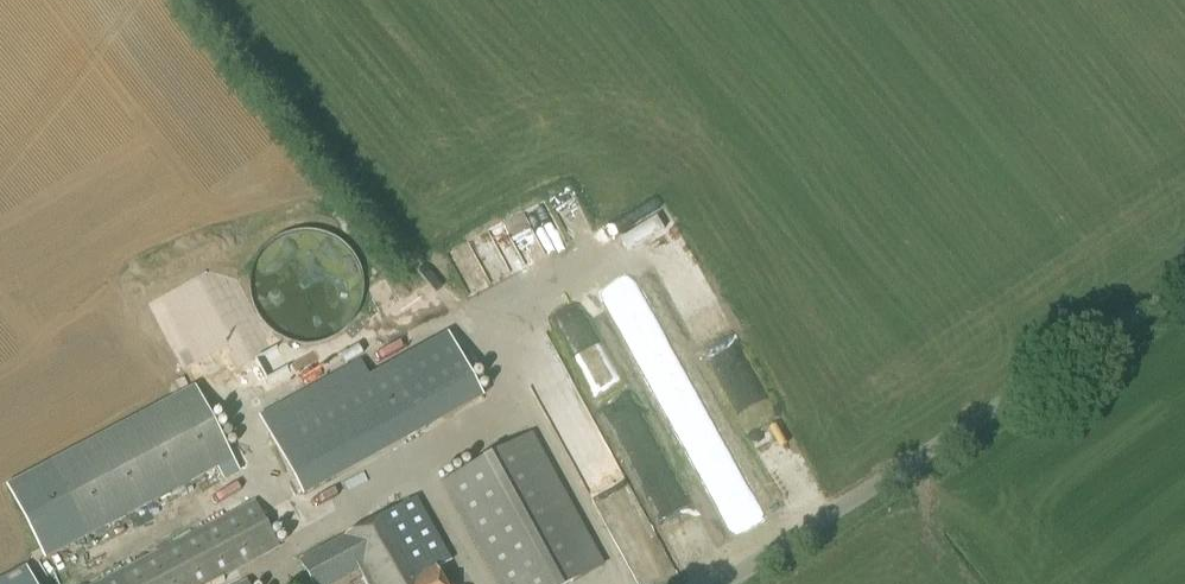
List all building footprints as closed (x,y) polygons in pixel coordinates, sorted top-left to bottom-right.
[(460,262),(474,292),(571,246),(550,202),(531,211),(529,206),(492,223),(511,264),(490,275),(480,253),(460,262)] [(600,325),(615,337),(627,323),(611,311),(600,325)] [(453,331),(270,416),(302,482),(414,430),(412,425),(482,393),(453,331)] [(677,345),(648,352),(654,377),(683,369),(677,345)] [(554,399),(576,385),(555,355),(533,370),(554,399)] [(225,481),(242,472),(195,384),(6,484),(45,559),(218,468),(225,481)] [(681,408),(730,535),(765,521),(716,394),(681,408)] [(565,428),(587,420),(579,397),(556,405),(565,428)] [(600,422),(571,435),(621,542),(650,529),(600,422)] [(604,566),(532,433),(441,483),(497,583),(571,583),(604,566)] [(435,570),(450,561),(416,498),(300,561),(312,583),(336,583),(360,571),(366,583),(442,583),(435,570)] [(279,546),(255,501),(100,583),(208,583),(279,546)] [(26,564),(0,577),(0,583),(37,583),(26,564)]
